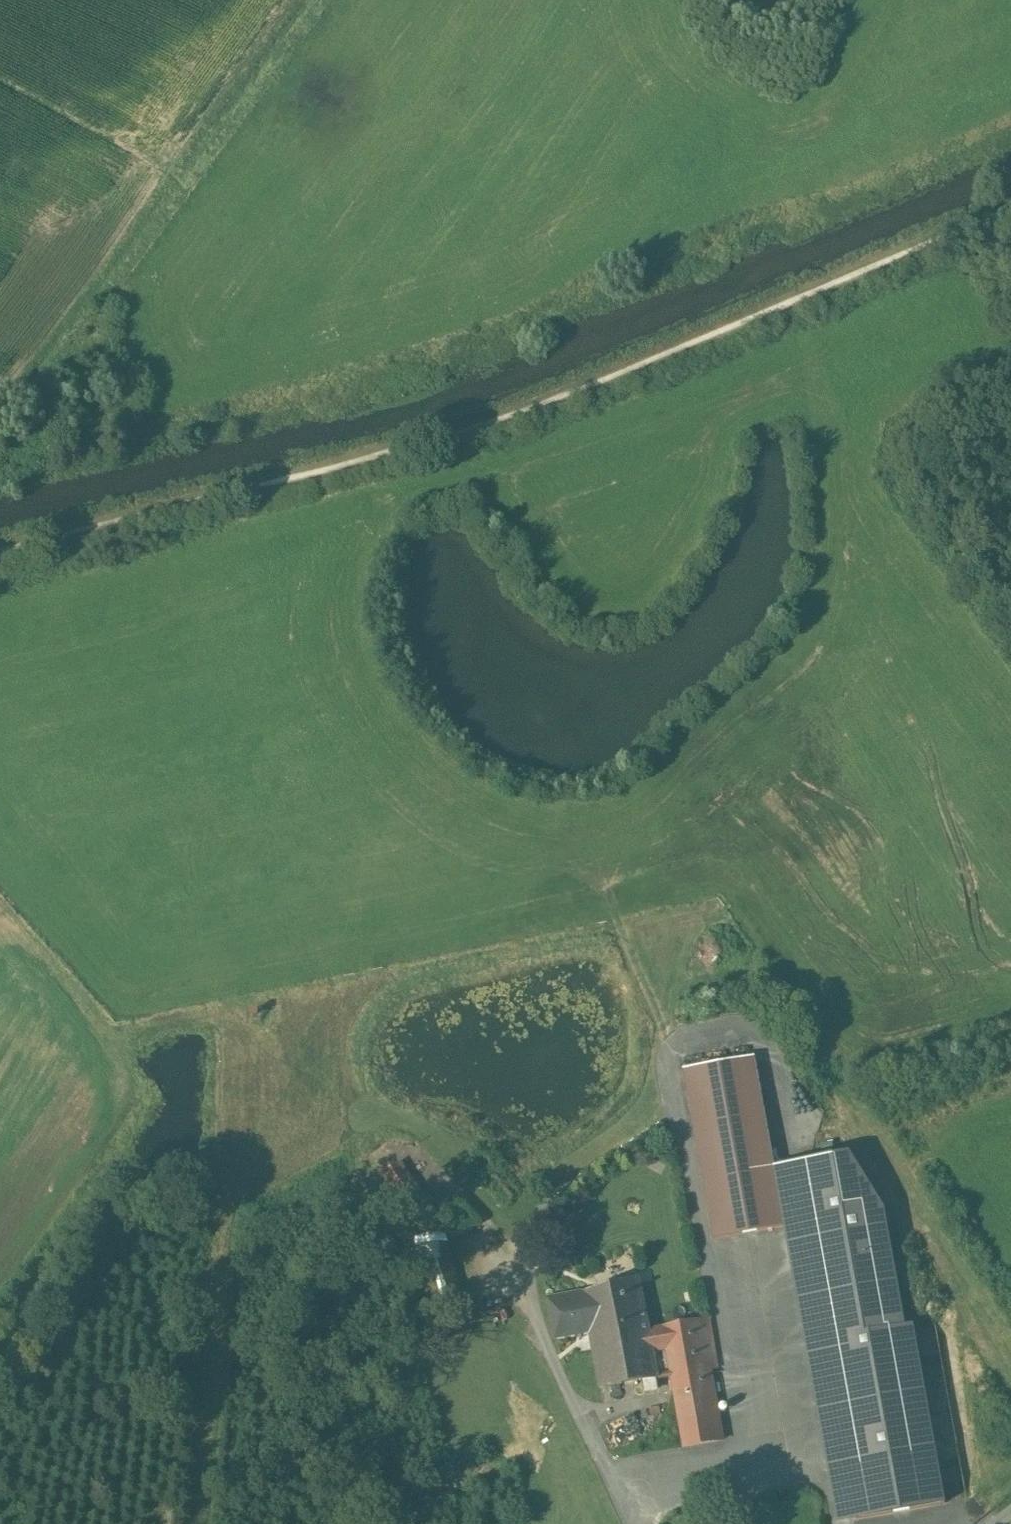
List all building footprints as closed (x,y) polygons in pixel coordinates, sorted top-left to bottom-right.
[(754,1053),(683,1065),(712,1234),(783,1221),(754,1053)] [(846,1148),(792,1158),(806,1237),(888,1223),(885,1206),(846,1148)] [(398,1162),(382,1173),(414,1220),(430,1209),(398,1162)] [(888,1223),(806,1237),(811,1266),(893,1252),(888,1223)] [(444,1230),(411,1238),(413,1245),(425,1293),(433,1323),(465,1315),(444,1230)] [(425,1293),(413,1245),(405,1247),(417,1295),(425,1293)] [(893,1252),(811,1266),(854,1517),(943,1501),(912,1321),(904,1322),(893,1252)] [(582,1292),(546,1298),(554,1337),(589,1331),(593,1351),(649,1340),(647,1329),(645,1319),(646,1319),(638,1278),(581,1288),(582,1292)] [(709,1318),(647,1329),(649,1340),(651,1350),(670,1347),(674,1372),(672,1373),(684,1446),(722,1439),(710,1368),(718,1367),(709,1318)] [(649,1340),(593,1351),(600,1387),(641,1379),(656,1377),(657,1377),(651,1350),(649,1340)] [(658,1388),(656,1377),(641,1379),(643,1390),(658,1388)]
